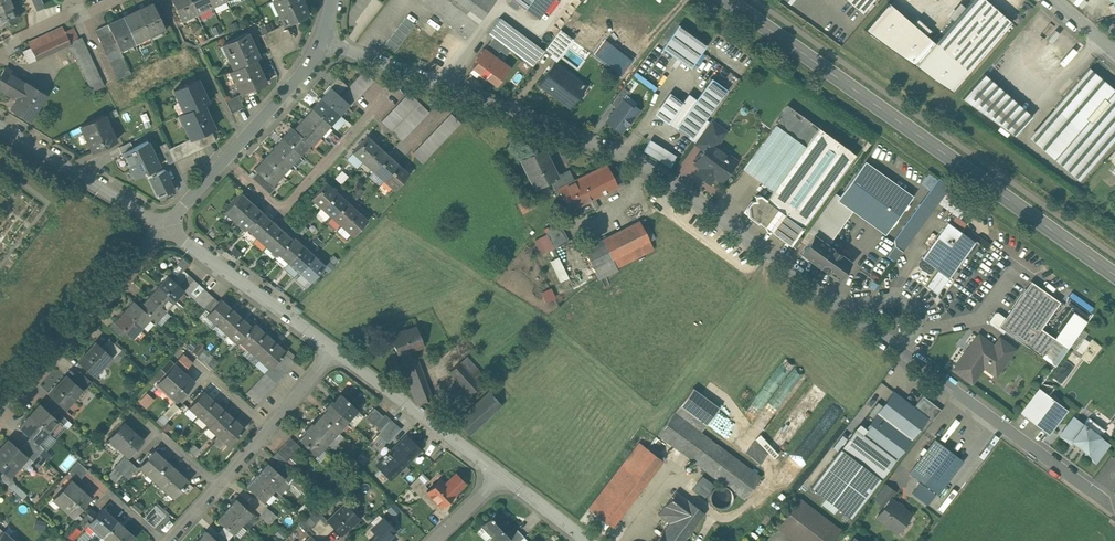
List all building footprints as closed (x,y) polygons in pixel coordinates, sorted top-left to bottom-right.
[(11,4),(9,0),(0,0),(0,9),(11,4)] [(40,0),(32,0),(36,10),(43,7),(40,0)] [(181,20),(182,20),(181,17),(195,11),(190,0),(172,0),(181,20)] [(195,11),(196,14),(212,7),(208,0),(190,0),(195,11)] [(270,0),(276,13),(278,12),(283,24),(285,23),(307,12),(301,0),(271,0),(270,0)] [(466,36),(493,0),(417,0),(466,36)] [(518,3),(537,17),(550,0),(513,0),(518,3)] [(860,12),(870,0),(846,0),(860,12)] [(934,41),(888,2),(864,29),(951,90),(966,71),(1010,21),(986,0),(969,0),(934,41)] [(165,29),(152,2),(137,9),(149,36),(165,29)] [(0,9),(0,25),(17,18),(11,4),(0,9)] [(149,36),(137,9),(122,16),(135,43),(149,36)] [(135,43),(122,16),(107,23),(110,30),(113,36),(116,42),(119,48),(120,50),(135,43)] [(402,22),(411,29),(415,24),(406,17),(402,22)] [(543,50),(499,17),(488,31),(493,35),(510,48),(532,64),(543,50)] [(398,27),(407,35),(411,29),(402,22),(398,27)] [(107,23),(95,29),(98,35),(110,30),(107,23)] [(283,24),(273,28),(278,40),(290,35),(285,23),(283,24)] [(706,44),(678,24),(663,46),(690,65),(706,44)] [(62,26),(47,32),(55,50),(70,44),(69,42),(64,30),(62,26)] [(72,26),(64,30),(69,42),(78,38),(72,26)] [(394,33),(403,40),(407,35),(398,27),(394,33)] [(273,28),(261,34),(267,46),(278,40),(273,28)] [(566,33),(560,28),(553,37),(566,47),(572,38),(566,33)] [(110,30),(98,35),(101,41),(113,36),(110,30)] [(253,44),(247,31),(221,43),(233,68),(254,58),(259,56),(255,49),(254,49),(252,45),(253,44)] [(47,32),(28,41),(36,59),(55,50),(47,32)] [(394,33),(390,38),(399,45),(403,40),(394,33)] [(510,48),(493,35),(484,48),(495,56),(500,49),(506,54),(510,48)] [(104,85),(81,36),(78,38),(69,42),(70,44),(92,91),(104,85)] [(113,36),(101,41),(104,47),(116,42),(113,36)] [(566,47),(553,37),(545,48),(551,53),(549,55),(555,60),(566,47)] [(386,43),(395,50),(399,45),(390,38),(386,43)] [(631,59),(605,40),(595,54),(621,73),(631,59)] [(116,42),(104,47),(107,54),(119,48),(116,42)] [(484,48),(483,47),(475,58),(477,60),(472,66),(480,72),(479,74),(485,78),(486,76),(496,84),(509,67),(484,48)] [(119,48),(107,54),(110,60),(121,54),(120,50),(119,48)] [(121,54),(110,60),(112,66),(124,60),(121,54)] [(233,68),(231,69),(236,80),(235,80),(241,93),(265,82),(254,58),(233,68)] [(124,60),(112,66),(115,72),(127,66),(124,60)] [(580,82),(553,62),(538,83),(547,90),(549,87),(554,91),(553,93),(570,105),(577,95),(575,93),(581,84),(584,86),(585,85),(581,82),(580,82)] [(127,66),(115,72),(118,78),(130,72),(127,66)] [(14,75),(15,73),(6,67),(0,76),(0,89),(16,99),(10,107),(29,118),(44,93),(14,75)] [(1089,67),(1028,137),(1078,180),(1114,137),(1114,90),(1089,67)] [(363,70),(340,95),(349,103),(350,104),(373,80),(363,70)] [(1031,115),(983,73),(961,97),(1014,135),(1031,115)] [(347,85),(337,76),(329,85),(330,86),(338,93),(347,85)] [(196,78),(173,89),(183,111),(179,113),(179,114),(207,101),(196,78)] [(690,108),(670,93),(655,113),(676,128),(678,126),(690,135),(704,117),(725,88),(711,78),(690,108)] [(104,85),(92,91),(95,97),(107,91),(104,85)] [(338,93),(330,86),(321,97),(339,113),(349,103),(340,95),(338,93)] [(623,87),(611,103),(616,107),(622,99),(628,91),(623,87)] [(110,97),(107,91),(95,97),(98,103),(110,97)] [(429,111),(408,92),(381,120),(401,140),(429,111)] [(237,94),(225,100),(230,112),(243,106),(237,94)] [(112,103),(110,97),(98,103),(100,109),(112,103)] [(339,113),(321,97),(312,107),(330,124),(339,113)] [(616,107),(606,120),(620,131),(630,118),(631,119),(639,109),(633,105),(632,107),(622,99),(616,107)] [(207,101),(179,114),(190,138),(192,137),(198,134),(204,131),(210,129),(213,127),(202,104),(207,101)] [(771,193),(766,198),(759,194),(754,195),(755,199),(751,200),(746,206),(747,215),(757,222),(759,221),(789,244),(797,233),(854,154),(787,104),(773,122),(805,145),(771,193)] [(330,124),(312,107),(304,117),(322,133),(330,124)] [(450,113),(418,146),(428,156),(460,122),(450,113)] [(103,114),(80,125),(92,151),(115,140),(103,114)] [(322,133),(304,117),(295,127),(311,142),(313,144),(322,133)] [(704,117),(690,135),(688,137),(694,142),(709,121),(704,117)] [(724,130),(709,120),(709,121),(694,142),(703,148),(709,141),(713,144),(724,130)] [(739,170),(771,193),(805,145),(773,123),(739,170)] [(295,127),(291,126),(281,137),(300,153),(311,142),(295,127)] [(158,128),(142,136),(144,139),(159,132),(158,128)] [(215,140),(210,129),(204,131),(209,142),(215,140)] [(204,131),(198,134),(204,146),(210,143),(209,142),(204,131)] [(198,134),(192,137),(198,149),(204,146),(198,134)] [(366,135),(351,151),(362,161),(377,144),(366,135)] [(190,138),(180,143),(186,155),(198,149),(192,137),(190,138)] [(300,153),(281,137),(272,147),(291,163),(300,153)] [(675,154),(649,138),(642,149),(668,166),(675,154)] [(129,141),(118,146),(121,154),(123,153),(123,152),(132,147),(129,141)] [(132,147),(123,152),(123,153),(134,176),(158,165),(147,141),(132,147)] [(713,144),(709,141),(703,148),(693,162),(701,167),(698,170),(711,180),(713,176),(720,181),(721,180),(719,179),(731,162),(718,152),(720,149),(713,144)] [(180,143),(168,148),(174,160),(186,155),(180,143)] [(377,144),(362,161),(372,170),(387,154),(377,144)] [(291,163),(272,147),(263,157),(281,174),(291,163)] [(174,160),(168,148),(162,151),(168,163),(174,160)] [(547,157),(543,148),(520,159),(534,187),(550,179),(556,176),(547,158),(547,157)] [(398,163),(387,154),(372,170),(382,180),(398,163)] [(281,174),(263,157),(253,168),(257,171),(272,184),(281,174)] [(910,195),(864,162),(839,198),(838,198),(848,205),(844,211),(847,213),(848,214),(852,208),(884,231),(910,195)] [(408,172),(398,163),(382,180),(393,189),(408,172)] [(605,164),(573,180),(568,170),(556,176),(550,179),(556,190),(558,189),(568,210),(616,186),(605,164)] [(174,189),(164,168),(148,176),(156,193),(164,189),(166,192),(174,189)] [(272,184),(257,171),(251,177),(269,193),(275,187),(272,184)] [(938,177),(893,238),(894,245),(902,250),(949,185),(938,177)] [(325,181),(310,198),(321,207),(336,191),(325,181)] [(336,191),(321,207),(331,216),(346,200),(336,191)] [(240,192),(223,211),(233,220),(251,201),(240,192)] [(833,194),(807,230),(812,234),(825,243),(847,213),(844,211),(848,205),(838,198),(839,198),(833,194)] [(524,211),(537,205),(533,196),(520,202),(524,211)] [(356,209),(346,200),(331,216),(341,226),(356,209)] [(251,201),(233,220),(244,230),(245,228),(261,210),(251,201)] [(367,219),(356,209),(341,226),(352,235),(367,219)] [(261,210),(245,228),(256,237),(271,219),(261,210)] [(271,219),(256,237),(266,246),(281,229),(271,219)] [(639,220),(602,239),(611,259),(612,259),(649,240),(639,220)] [(947,221),(921,257),(922,258),(933,266),(948,277),(951,274),(954,269),(974,241),(947,221)] [(559,222),(544,230),(553,248),(568,240),(559,222)] [(281,229),(266,246),(276,255),(277,253),(291,238),(281,229)] [(807,230),(802,237),(808,241),(812,234),(807,230)] [(797,233),(789,244),(795,247),(802,237),(797,233)] [(825,243),(812,234),(808,241),(800,251),(801,252),(801,253),(801,256),(806,260),(809,258),(836,277),(848,260),(825,243)] [(303,245),(293,236),(291,238),(277,253),(288,262),(303,245)] [(611,259),(602,239),(583,248),(598,278),(617,268),(612,259),(611,259)] [(303,245),(288,262),(298,271),(313,254),(303,245)] [(894,245),(887,256),(894,261),(902,250),(894,245)] [(313,254),(298,271),(308,281),(324,263),(313,254)] [(552,259),(562,281),(571,277),(560,255),(552,259)] [(933,266),(922,258),(919,262),(919,265),(928,271),(930,271),(933,266)] [(208,292),(183,270),(174,280),(184,289),(183,290),(198,303),(208,292)] [(157,285),(173,299),(174,300),(173,299),(182,289),(183,290),(184,289),(174,280),(167,274),(157,285)] [(1004,316),(998,325),(1004,330),(1041,355),(1054,337),(1040,327),(1059,300),(1030,280),(1004,316)] [(173,299),(157,285),(148,295),(164,309),(164,310),(165,310),(164,309),(173,299)] [(208,292),(198,303),(203,307),(213,296),(208,292)] [(164,309),(148,295),(138,305),(150,315),(155,320),(155,319),(164,309)] [(218,301),(213,296),(203,307),(208,312),(218,301)] [(208,312),(205,315),(215,324),(231,307),(220,298),(218,301),(208,312)] [(150,315),(138,305),(132,300),(122,310),(140,326),(141,327),(141,326),(150,315)] [(231,307),(215,324),(225,333),(241,316),(231,307)] [(140,326),(122,310),(113,321),(125,331),(132,337),(131,336),(140,326)] [(997,311),(994,311),(988,320),(988,323),(1002,332),(1004,330),(998,325),(1004,316),(997,311)] [(241,316),(225,333),(236,342),(238,340),(251,325),(241,316)] [(125,331),(113,321),(108,326),(120,337),(125,331)] [(251,325),(238,340),(248,350),(249,348),(265,332),(254,322),(251,325)] [(415,326),(390,336),(397,355),(413,349),(423,345),(415,326)] [(265,332),(249,348),(257,356),(256,357),(258,359),(274,341),(265,332)] [(978,335),(953,368),(971,381),(984,362),(987,363),(988,362),(997,369),(1013,348),(999,338),(993,346),(978,335)] [(121,349),(111,340),(103,348),(111,355),(113,357),(121,349)] [(103,348),(95,341),(78,360),(93,374),(111,355),(103,348)] [(274,341),(258,359),(268,368),(283,352),(285,350),(274,341)] [(257,356),(249,348),(248,350),(243,355),(253,364),(258,359),(256,357),(257,356)] [(431,397),(413,349),(400,354),(403,363),(401,364),(416,403),(431,397)] [(190,366),(195,359),(184,352),(180,358),(190,366)] [(283,352),(268,368),(246,392),(257,403),(294,361),(283,352)] [(169,358),(160,368),(165,372),(173,363),(174,362),(169,358)] [(460,362),(449,371),(470,395),(481,385),(460,362)] [(193,381),(173,363),(165,372),(156,382),(157,382),(164,387),(163,388),(176,400),(193,381)] [(1055,376),(1065,384),(1071,375),(1068,372),(1071,367),(1065,363),(1055,376)] [(91,381),(81,373),(74,381),(81,388),(84,390),(91,381)] [(74,381),(65,374),(48,393),(64,407),(81,388),(74,381)] [(718,407),(692,387),(674,412),(698,430),(701,425),(703,427),(718,407)] [(1065,408),(1038,388),(1020,411),(1047,432),(1065,408)] [(213,399),(203,390),(187,407),(198,416),(213,399)] [(148,391),(141,400),(148,407),(156,398),(148,391)] [(457,421),(469,434),(502,404),(489,391),(457,421)] [(861,433),(860,433),(894,458),(926,417),(926,416),(913,406),(893,391),(882,405),(872,418),(861,433)] [(357,409),(339,393),(333,401),(331,400),(328,403),(347,420),(357,409)] [(931,421),(940,409),(922,394),(913,406),(926,416),(926,417),(931,421)] [(213,399),(198,416),(208,425),(223,408),(213,399)] [(877,401),(867,414),(872,418),(882,405),(877,401)] [(178,407),(173,402),(158,419),(163,424),(178,407)] [(51,413),(39,403),(29,414),(47,430),(57,419),(51,413)] [(347,420),(328,403),(325,407),(326,408),(319,416),(335,430),(339,425),(341,427),(347,420)] [(433,406),(430,414),(438,417),(441,408),(433,406)] [(373,407),(365,417),(374,425),(375,424),(383,415),(373,407)] [(67,419),(55,408),(51,413),(57,419),(62,424),(64,422),(67,419)] [(208,425),(207,426),(217,435),(233,417),(223,408),(208,425)] [(760,476),(715,443),(718,439),(715,436),(714,437),(715,438),(713,441),(709,438),(712,434),(703,427),(701,425),(698,430),(674,412),(657,434),(712,475),(711,476),(716,480),(717,479),(744,498),(760,476)] [(47,430),(29,414),(19,426),(30,436),(37,442),(47,430)] [(383,415),(375,424),(381,429),(389,419),(384,414),(383,415)] [(335,430),(319,416),(312,423),(311,422),(308,426),(327,443),(333,436),(331,434),(335,430)] [(1103,428),(1088,417),(1082,424),(1073,416),(1060,434),(1070,442),(1072,439),(1074,441),(1073,442),(1082,449),(1083,448),(1085,450),(1084,452),(1094,460),(1107,442),(1098,435),(1103,428)] [(244,427),(233,417),(217,435),(227,445),(244,427)] [(400,429),(389,419),(381,429),(377,434),(382,439),(386,434),(391,439),(400,429)] [(142,439),(122,421),(107,438),(107,439),(109,437),(116,443),(114,445),(114,446),(115,444),(117,446),(125,453),(128,455),(142,439)] [(327,443),(308,426),(305,429),(306,430),(299,438),(316,454),(317,454),(315,452),(319,448),(320,449),(327,443)] [(894,458),(860,433),(861,433),(854,428),(840,447),(879,477),(880,477),(894,458)] [(406,435),(402,439),(402,440),(393,449),(392,448),(376,464),(390,478),(420,449),(406,435)] [(37,442),(30,436),(26,441),(39,453),(43,447),(37,442)] [(116,443),(109,437),(107,439),(107,438),(106,440),(105,439),(104,441),(105,441),(103,442),(113,451),(117,446),(115,444),(114,446),(114,445),(116,443)] [(290,437),(276,451),(286,460),(295,451),(297,453),(302,448),(290,437)] [(8,438),(0,447),(0,468),(3,471),(8,476),(21,462),(17,459),(23,453),(26,456),(27,455),(19,448),(8,438)] [(934,439),(909,471),(936,492),(961,460),(934,439)] [(39,453),(26,441),(19,448),(27,455),(32,460),(39,453)] [(662,460),(639,442),(622,464),(646,482),(662,460)] [(879,477),(840,447),(810,486),(849,516),(879,477)] [(168,462),(153,449),(138,465),(147,473),(149,471),(154,476),(152,478),(153,478),(168,462)] [(128,455),(125,453),(114,466),(115,466),(107,475),(115,481),(122,473),(132,462),(126,457),(128,455)] [(88,469),(78,460),(68,470),(79,479),(88,469)] [(137,467),(132,462),(122,473),(128,478),(137,467)] [(188,480),(168,462),(153,478),(167,491),(169,489),(174,494),(172,496),(173,496),(188,480)] [(284,477),(267,462),(256,474),(273,489),(284,477)] [(685,462),(681,467),(685,470),(687,469),(690,466),(685,462)] [(646,482),(622,464),(588,508),(612,526),(646,482)] [(3,471),(0,474),(0,478),(9,486),(14,481),(8,476),(3,471)] [(444,483),(440,478),(426,492),(440,506),(464,483),(455,473),(444,483)] [(273,489),(256,474),(246,485),(263,501),(273,489)] [(303,484),(294,476),(290,481),(299,489),(303,484)] [(701,476),(693,487),(704,496),(713,484),(701,476)] [(84,492),(69,479),(52,497),(53,498),(56,495),(62,500),(59,503),(72,515),(89,496),(84,492)] [(425,489),(415,479),(409,484),(419,495),(425,489)] [(710,492),(709,497),(710,501),(713,505),(716,507),(721,508),(725,507),(729,504),(731,501),(732,496),(731,492),(728,488),(725,486),(720,485),(716,486),(712,489),(710,492)] [(675,491),(658,514),(669,522),(663,530),(677,540),(682,540),(704,512),(675,491)] [(251,512),(235,497),(226,508),(242,523),(251,512)] [(798,498),(777,526),(797,540),(831,540),(839,530),(798,498)] [(909,513),(889,498),(876,516),(895,531),(909,513)] [(344,502),(326,520),(331,524),(341,534),(352,524),(359,518),(344,502)] [(155,504),(143,517),(154,526),(165,513),(155,504)] [(326,520),(313,506),(305,514),(314,522),(319,518),(328,527),(331,524),(326,520)] [(276,515),(266,507),(263,511),(272,518),(276,515)] [(96,514),(90,508),(87,512),(93,518),(96,514)] [(115,520),(102,508),(96,514),(93,518),(88,522),(95,528),(91,533),(98,539),(102,535),(115,520)] [(242,523),(226,508),(216,518),(233,533),(242,523)] [(515,527),(497,508),(480,524),(481,525),(482,524),(492,535),(491,536),(496,540),(501,540),(503,539),(515,528),(515,527)] [(272,518),(263,511),(259,516),(268,524),(272,518)] [(87,512),(78,522),(84,527),(88,522),(93,518),(87,512)] [(305,514),(301,519),(302,521),(301,522),(302,526),(310,535),(313,532),(309,527),(314,522),(305,514)] [(328,527),(319,518),(314,522),(323,532),(328,527)] [(394,530),(383,518),(377,523),(388,536),(394,530)] [(115,520),(102,535),(109,540),(130,540),(134,537),(115,520)] [(315,539),(323,532),(314,522),(309,527),(313,532),(310,535),(315,539)] [(388,536),(377,523),(371,528),(376,534),(377,533),(384,540),(388,536)] [(515,528),(503,539),(505,540),(518,540),(524,536),(515,527),(515,528)] [(2,530),(0,532),(0,540),(14,540),(2,530)] [(205,530),(196,540),(217,540),(205,530)] [(662,530),(654,540),(677,540),(663,530),(662,530)] [(377,533),(376,534),(369,540),(385,540),(384,540),(377,533)]
